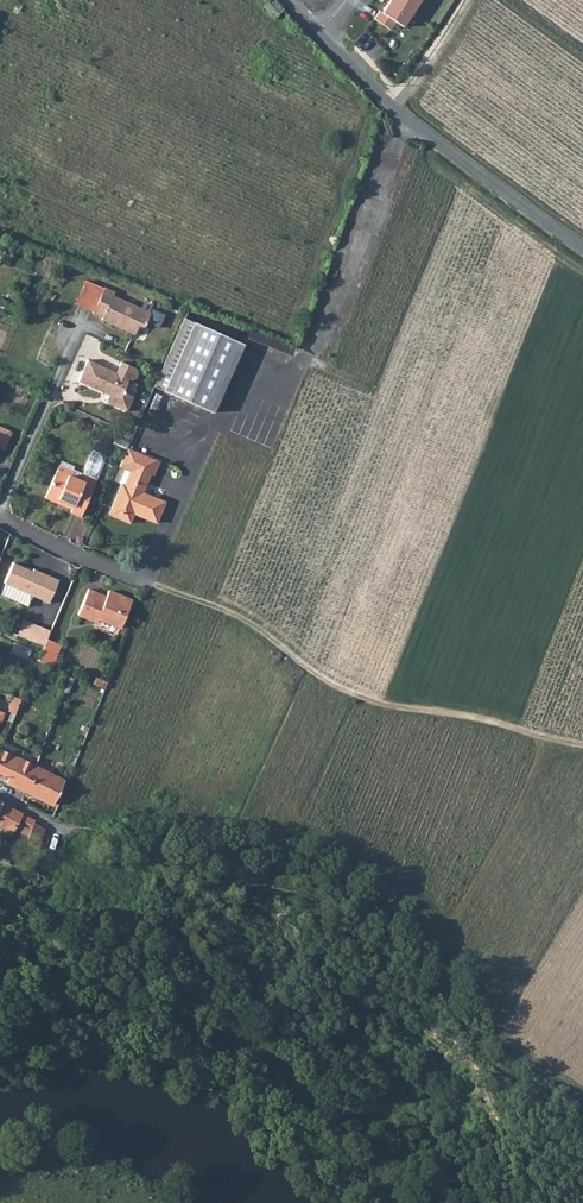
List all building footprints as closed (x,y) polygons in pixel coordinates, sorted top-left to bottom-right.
[(374,19),(390,30),(396,22),(403,27),(420,0),(390,0),(382,12),(380,11),(374,19)] [(110,295),(111,292),(100,287),(89,311),(99,316),(98,318),(131,332),(136,323),(141,324),(142,322),(147,311),(110,295)] [(210,412),(239,344),(180,319),(161,366),(153,388),(210,412)] [(126,411),(132,396),(130,395),(122,391),(126,380),(127,379),(130,379),(132,379),(135,377),(136,375),(136,373),(136,370),(135,368),(133,366),(120,361),(115,372),(87,359),(77,381),(108,395),(105,402),(126,411)] [(126,380),(122,391),(130,395),(135,384),(126,380)] [(3,447),(11,430),(0,425),(0,446),(3,447)] [(140,482),(144,484),(148,473),(151,475),(156,461),(128,449),(125,456),(121,467),(129,470),(123,484),(120,483),(109,509),(117,513),(116,517),(128,522),(132,513),(154,522),(163,501),(140,492),(139,495),(135,493),(140,482)] [(80,474),(84,476),(94,480),(104,456),(89,450),(80,474)] [(121,467),(125,456),(122,454),(117,465),(121,467)] [(79,517),(94,480),(84,476),(83,478),(81,483),(53,472),(42,498),(54,504),(56,500),(71,507),(69,513),(79,517)] [(135,493),(139,495),(140,492),(144,484),(140,482),(135,493)] [(23,565),(12,561),(4,580),(20,587),(27,569),(26,569),(25,568),(24,567),(23,565)] [(27,569),(20,587),(49,599),(58,577),(32,566),(30,570),(27,569)] [(95,593),(96,590),(87,586),(77,611),(94,618),(95,614),(119,624),(131,597),(107,587),(103,596),(95,593)] [(16,631),(28,635),(33,620),(21,616),(16,631)] [(50,627),(33,620),(28,635),(44,642),(46,635),(50,627)] [(45,659),(51,662),(60,641),(46,635),(44,642),(38,656),(45,659)] [(16,643),(13,655),(30,660),(33,647),(16,643)] [(4,780),(21,789),(33,765),(0,748),(0,773),(6,776),(4,780)] [(33,765),(21,789),(50,803),(61,779),(33,765)] [(9,835),(14,824),(17,826),(15,830),(25,835),(20,844),(35,852),(43,828),(32,823),(33,821),(0,803),(0,830),(9,835)]
